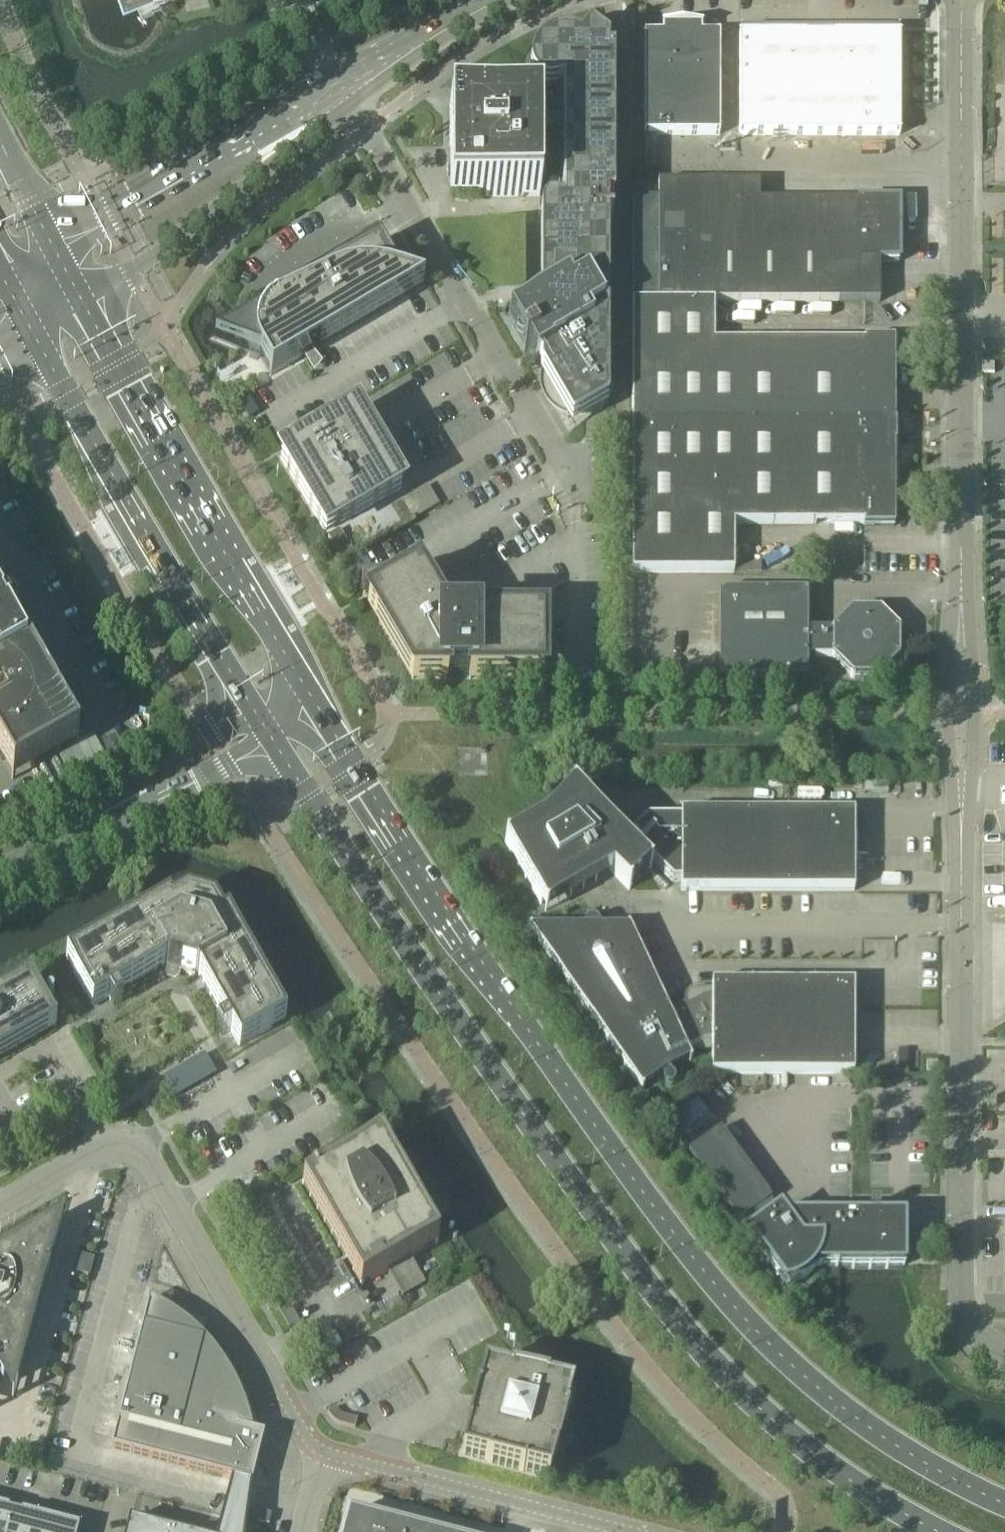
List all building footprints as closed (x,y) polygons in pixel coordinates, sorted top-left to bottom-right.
[(634,9),(633,1),(626,3),(627,10),(634,9)] [(593,26),(585,37),(580,44),(577,42),(574,41),(571,40),(568,39),(565,39),(561,39),(558,39),(555,39),(552,40),(549,42),(546,43),(544,45),(541,47),(539,49),(537,52),(536,55),(534,58),(533,61),(533,64),(532,67),(532,70),(532,73),(533,76),(534,79),(535,81),(536,83),(538,85),(540,87),(542,88),(544,89),(546,89),(548,90),(551,89),(553,89),(555,88),(558,87),(559,86),(564,86),(564,210),(559,210),(558,209),(557,208),(555,207),(554,206),(552,206),(550,206),(548,207),(547,207),(545,208),(544,209),(543,211),(542,212),(542,214),(542,215),(541,295),(543,298),(520,311),(516,305),(515,305),(518,310),(507,316),(514,328),(528,350),(524,352),(525,353),(528,351),(536,365),(539,363),(541,366),(541,372),(572,426),(608,405),(608,346),(610,346),(610,220),(612,220),(612,218),(607,218),(608,211),(608,207),(608,202),(610,202),(613,202),(613,56),(612,56),(610,56),(608,56),(608,45),(600,39),(604,34),(593,26)] [(645,134),(707,134),(720,134),(720,34),(663,34),(645,34),(645,134)] [(900,34),(740,34),(740,134),(900,134),(900,34)] [(540,195),(540,106),(539,106),(450,105),(450,145),(456,145),(456,156),(451,156),(450,169),(447,169),(447,170),(450,170),(450,181),(450,195),(479,195),(517,195),(540,195)] [(900,201),(858,201),(858,202),(760,202),(760,183),(659,183),(659,201),(633,201),(633,302),(715,302),(880,302),(880,262),(900,262),(900,201)] [(410,293),(380,242),(380,241),(215,338),(260,355),(272,375),(304,356),(310,367),(320,359),(313,351),(410,293)] [(715,302),(633,302),(633,572),(735,572),(735,524),(865,524),(864,526),(895,526),(895,444),(896,444),(896,423),(895,423),(895,340),(864,340),(864,342),(715,342),(715,302)] [(305,442),(296,447),(281,456),(326,532),(341,523),(346,520),(402,487),(388,463),(371,435),(357,411),(305,442)] [(428,485),(403,500),(414,519),(440,504),(428,485)] [(594,503),(584,509),(590,518),(599,512),(594,503)] [(363,552),(343,563),(353,580),(373,569),(363,552)] [(390,591),(385,594),(370,602),(414,677),(544,676),(544,654),(542,654),(542,643),(544,643),(544,621),(529,621),(529,620),(473,619),(471,617),(469,616),(467,615),(464,614),(462,613),(459,612),(457,612),(454,612),(452,613),(449,613),(447,614),(445,616),(418,573),(399,585),(399,587),(391,592),(390,591)] [(900,658),(901,630),(881,610),(852,610),(832,630),(808,630),(808,591),(720,591),(720,679),(808,679),(808,657),(832,657),(852,678),(881,678),(900,658)] [(2,707),(6,714),(0,717),(0,755),(2,759),(13,779),(79,742),(69,724),(20,641),(17,643),(8,628),(11,626),(1,609),(0,609),(0,709),(2,707)] [(649,818),(643,824),(626,841),(574,790),(572,791),(575,794),(546,823),(509,844),(508,840),(505,842),(541,904),(546,913),(549,912),(549,911),(613,873),(629,890),(632,888),(629,885),(648,867),(650,869),(652,868),(645,860),(649,856),(673,881),(682,881),(682,890),(855,890),(855,813),(682,812),(681,818),(649,818)] [(228,917),(224,920),(215,905),(186,897),(171,905),(169,901),(67,959),(93,1006),(109,997),(114,1006),(123,1000),(118,991),(165,964),(167,967),(195,975),(199,973),(226,1021),(217,1026),(222,1035),(231,1030),(240,1046),(274,1027),(286,1020),(228,917)] [(530,928),(539,941),(643,1090),(645,1088),(644,1088),(662,1075),(664,1078),(664,1081),(666,1084),(668,1085),(670,1086),(674,1084),(675,1082),(676,1080),(675,1078),(674,1076),(672,1074),(670,1071),(690,1062),(690,1063),(692,1062),(688,1053),(712,1053),(712,1073),(854,1074),(854,983),(713,982),(713,990),(696,989),(690,990),(688,992),(686,994),(685,996),(685,998),(685,1001),(685,1004),(669,1011),(654,980),(629,926),(627,927),(628,927),(601,927),(598,921),(596,920),(594,919),(591,918),(589,919),(587,920),(585,923),(585,925),(586,927),(532,927),(530,928)] [(57,1026),(46,1007),(30,980),(0,997),(0,1058),(57,1026)] [(898,1070),(908,1070),(908,1049),(899,1049),(898,1069),(898,1070)] [(205,1053),(164,1076),(173,1092),(176,1097),(217,1073),(205,1053)] [(938,1061),(927,1061),(927,1072),(938,1072),(938,1061)] [(789,1289),(821,1266),(905,1266),(905,1216),(879,1216),(879,1205),(871,1205),(871,1216),(869,1216),(866,1213),(859,1213),(857,1216),(785,1216),(780,1209),(780,1210),(771,1198),(772,1198),(721,1128),(689,1152),(739,1221),(740,1220),(749,1232),(748,1233),(789,1289)] [(380,1140),(303,1184),(346,1261),(342,1264),(341,1262),(340,1263),(356,1291),(357,1291),(356,1287),(360,1285),(361,1287),(438,1242),(380,1140)] [(14,1395),(64,1212),(0,1249),(0,1375),(13,1398),(14,1395)] [(149,1306),(148,1306),(112,1448),(232,1479),(252,1484),(264,1435),(253,1432),(251,1423),(248,1411),(242,1394),(233,1377),(224,1362),(223,1360),(213,1347),(207,1340),(203,1337),(206,1321),(175,1313),(162,1305),(150,1299),(149,1306)] [(289,1327),(300,1321),(291,1305),(280,1311),(289,1327)] [(477,1392),(469,1423),(468,1428),(469,1428),(463,1453),(488,1460),(488,1461),(524,1471),(524,1469),(549,1476),(556,1451),(557,1451),(558,1447),(566,1415),(565,1414),(572,1389),(547,1383),(547,1381),(511,1372),(510,1373),(485,1367),(479,1392),(477,1392)] [(339,1422),(341,1423),(356,1427),(358,1417),(344,1414),(340,1411),(337,1407),(337,1406),(328,1410),(330,1414),(331,1416),(333,1418),(335,1419),(336,1421),(339,1422)] [(253,1484),(252,1484),(232,1479),(218,1531),(246,1531),(253,1484)] [(0,1506),(0,1531),(78,1531),(79,1526),(22,1511),(21,1513),(9,1510),(10,1508),(0,1506)] [(258,1521),(269,1524),(272,1513),(261,1510),(258,1521)] [(408,1528),(349,1513),(344,1531),(410,1531),(408,1528)] [(130,1519),(127,1531),(180,1531),(130,1519)]
